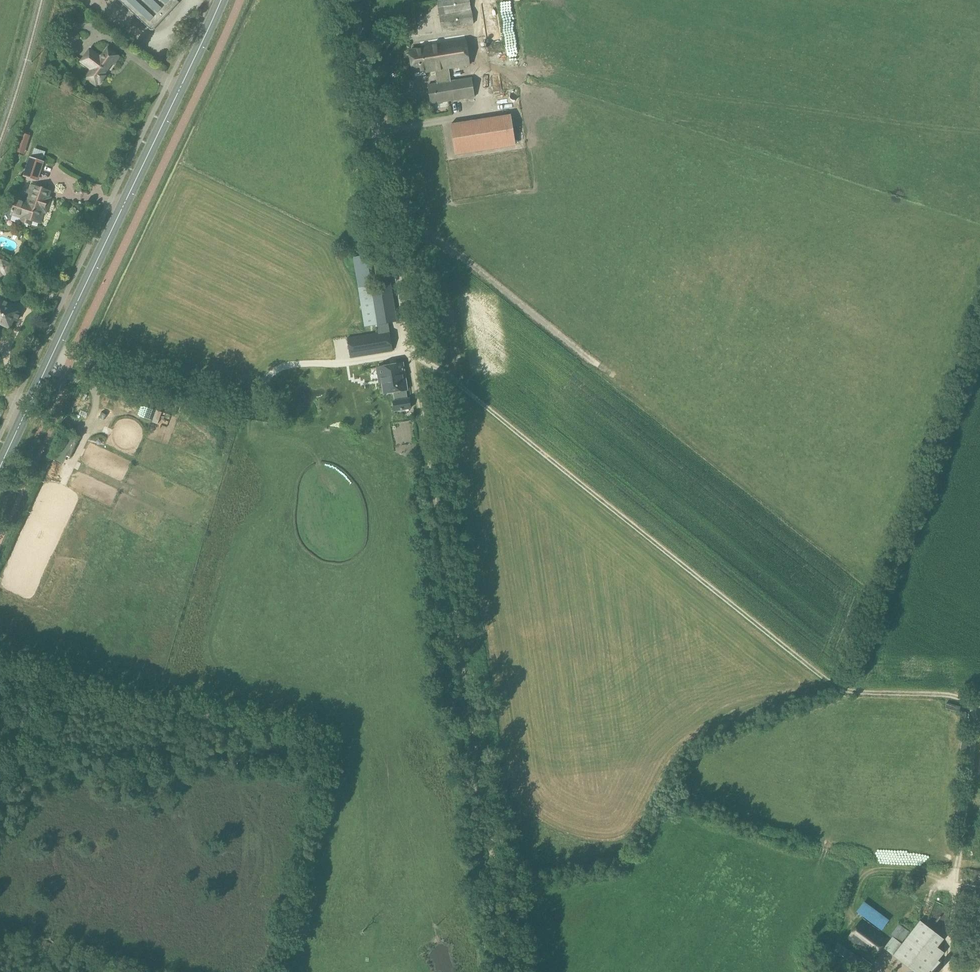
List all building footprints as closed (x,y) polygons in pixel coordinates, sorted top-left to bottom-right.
[(121,8),(124,5),(151,30),(154,30),(180,3),(177,0),(112,0),(121,8)] [(470,0),(437,0),(442,29),(474,24),(470,0)] [(480,24),(496,22),(494,7),(479,9),(480,24)] [(422,49),(411,51),(414,72),(426,70),(426,72),(436,70),(438,83),(429,85),(432,104),(475,97),(472,78),(451,81),(449,68),(469,65),(465,40),(422,47),(422,49)] [(102,58),(91,51),(82,62),(93,70),(87,79),(96,86),(99,82),(101,83),(106,76),(105,74),(113,63),(114,64),(119,57),(109,49),(102,58)] [(512,114),(451,124),(456,153),(517,144),(512,114)] [(24,154),(30,136),(21,133),(15,151),(24,154)] [(30,157),(24,176),(38,181),(44,162),(42,161),(45,152),(34,149),(31,157),(30,157)] [(44,191),(31,187),(27,200),(16,197),(10,216),(31,224),(32,221),(39,223),(44,209),(47,210),(50,198),(42,195),(44,191)] [(378,332),(347,337),(350,358),(393,351),(389,323),(397,322),(391,282),(372,284),(367,255),(353,257),(365,327),(377,325),(378,332)] [(1,258),(0,260),(0,270),(1,273),(3,275),(4,276),(7,278),(14,265),(1,258)] [(10,329),(14,320),(17,322),(21,313),(10,308),(11,307),(4,304),(5,303),(0,301),(0,324),(10,329)] [(395,411),(411,408),(409,399),(408,399),(406,390),(408,390),(403,363),(377,367),(379,379),(381,379),(384,394),(394,392),(396,401),(394,401),(395,411)] [(934,709),(941,707),(939,701),(932,703),(934,709)] [(875,957),(888,938),(862,919),(848,937),(875,957)] [(893,955),(915,971),(930,971),(944,954),(937,948),(944,939),(920,920),(893,955)] [(899,940),(905,929),(895,923),(888,934),(899,940)] [(861,964),(855,971),(865,971),(868,969),(861,964)]
